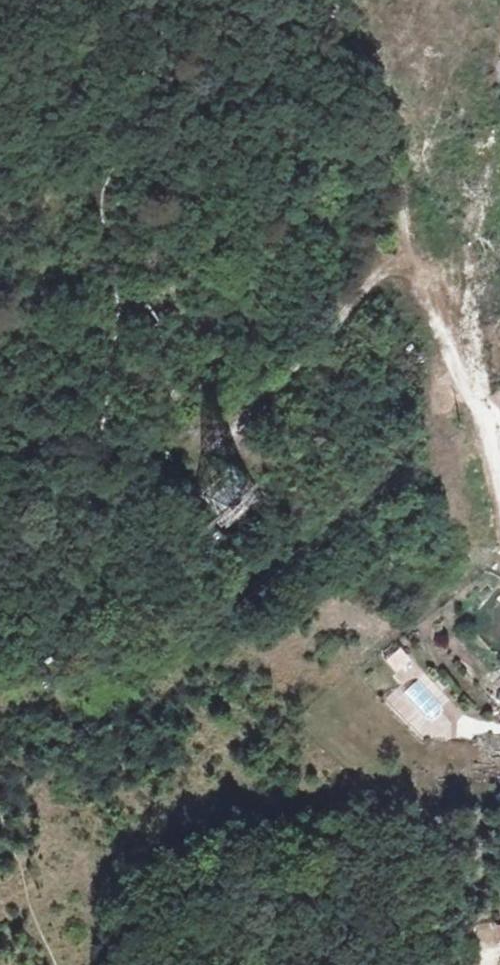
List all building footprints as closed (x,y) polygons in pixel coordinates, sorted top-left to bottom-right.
[(399,645),(383,658),(396,674),(413,661),(399,645)] [(418,678),(404,689),(429,721),(443,710),(418,678)]
